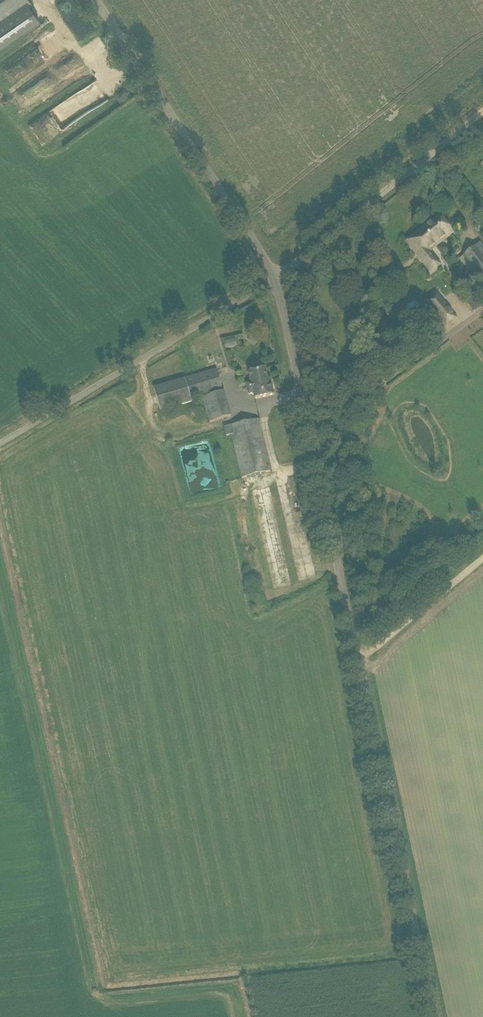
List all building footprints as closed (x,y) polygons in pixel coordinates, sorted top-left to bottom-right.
[(28,0),(0,0),(0,48),(40,21),(30,6),(31,4),(28,0)] [(439,216),(423,229),(436,246),(452,233),(439,216)] [(429,251),(436,246),(423,229),(407,242),(430,271),(439,265),(429,251)] [(482,281),(482,257),(475,247),(463,256),(482,281)] [(436,292),(425,300),(446,326),(457,318),(441,299),(436,292)] [(234,338),(225,341),(226,348),(236,346),(234,338)] [(269,384),(265,368),(257,370),(257,368),(248,370),(251,382),(246,384),(248,395),(253,393),(255,399),(274,394),(271,383),(269,384)] [(156,398),(160,412),(191,403),(191,399),(223,390),(217,369),(153,388),(156,398)] [(258,419),(248,421),(224,427),(226,437),(231,436),(241,478),(270,471),(258,419)]
